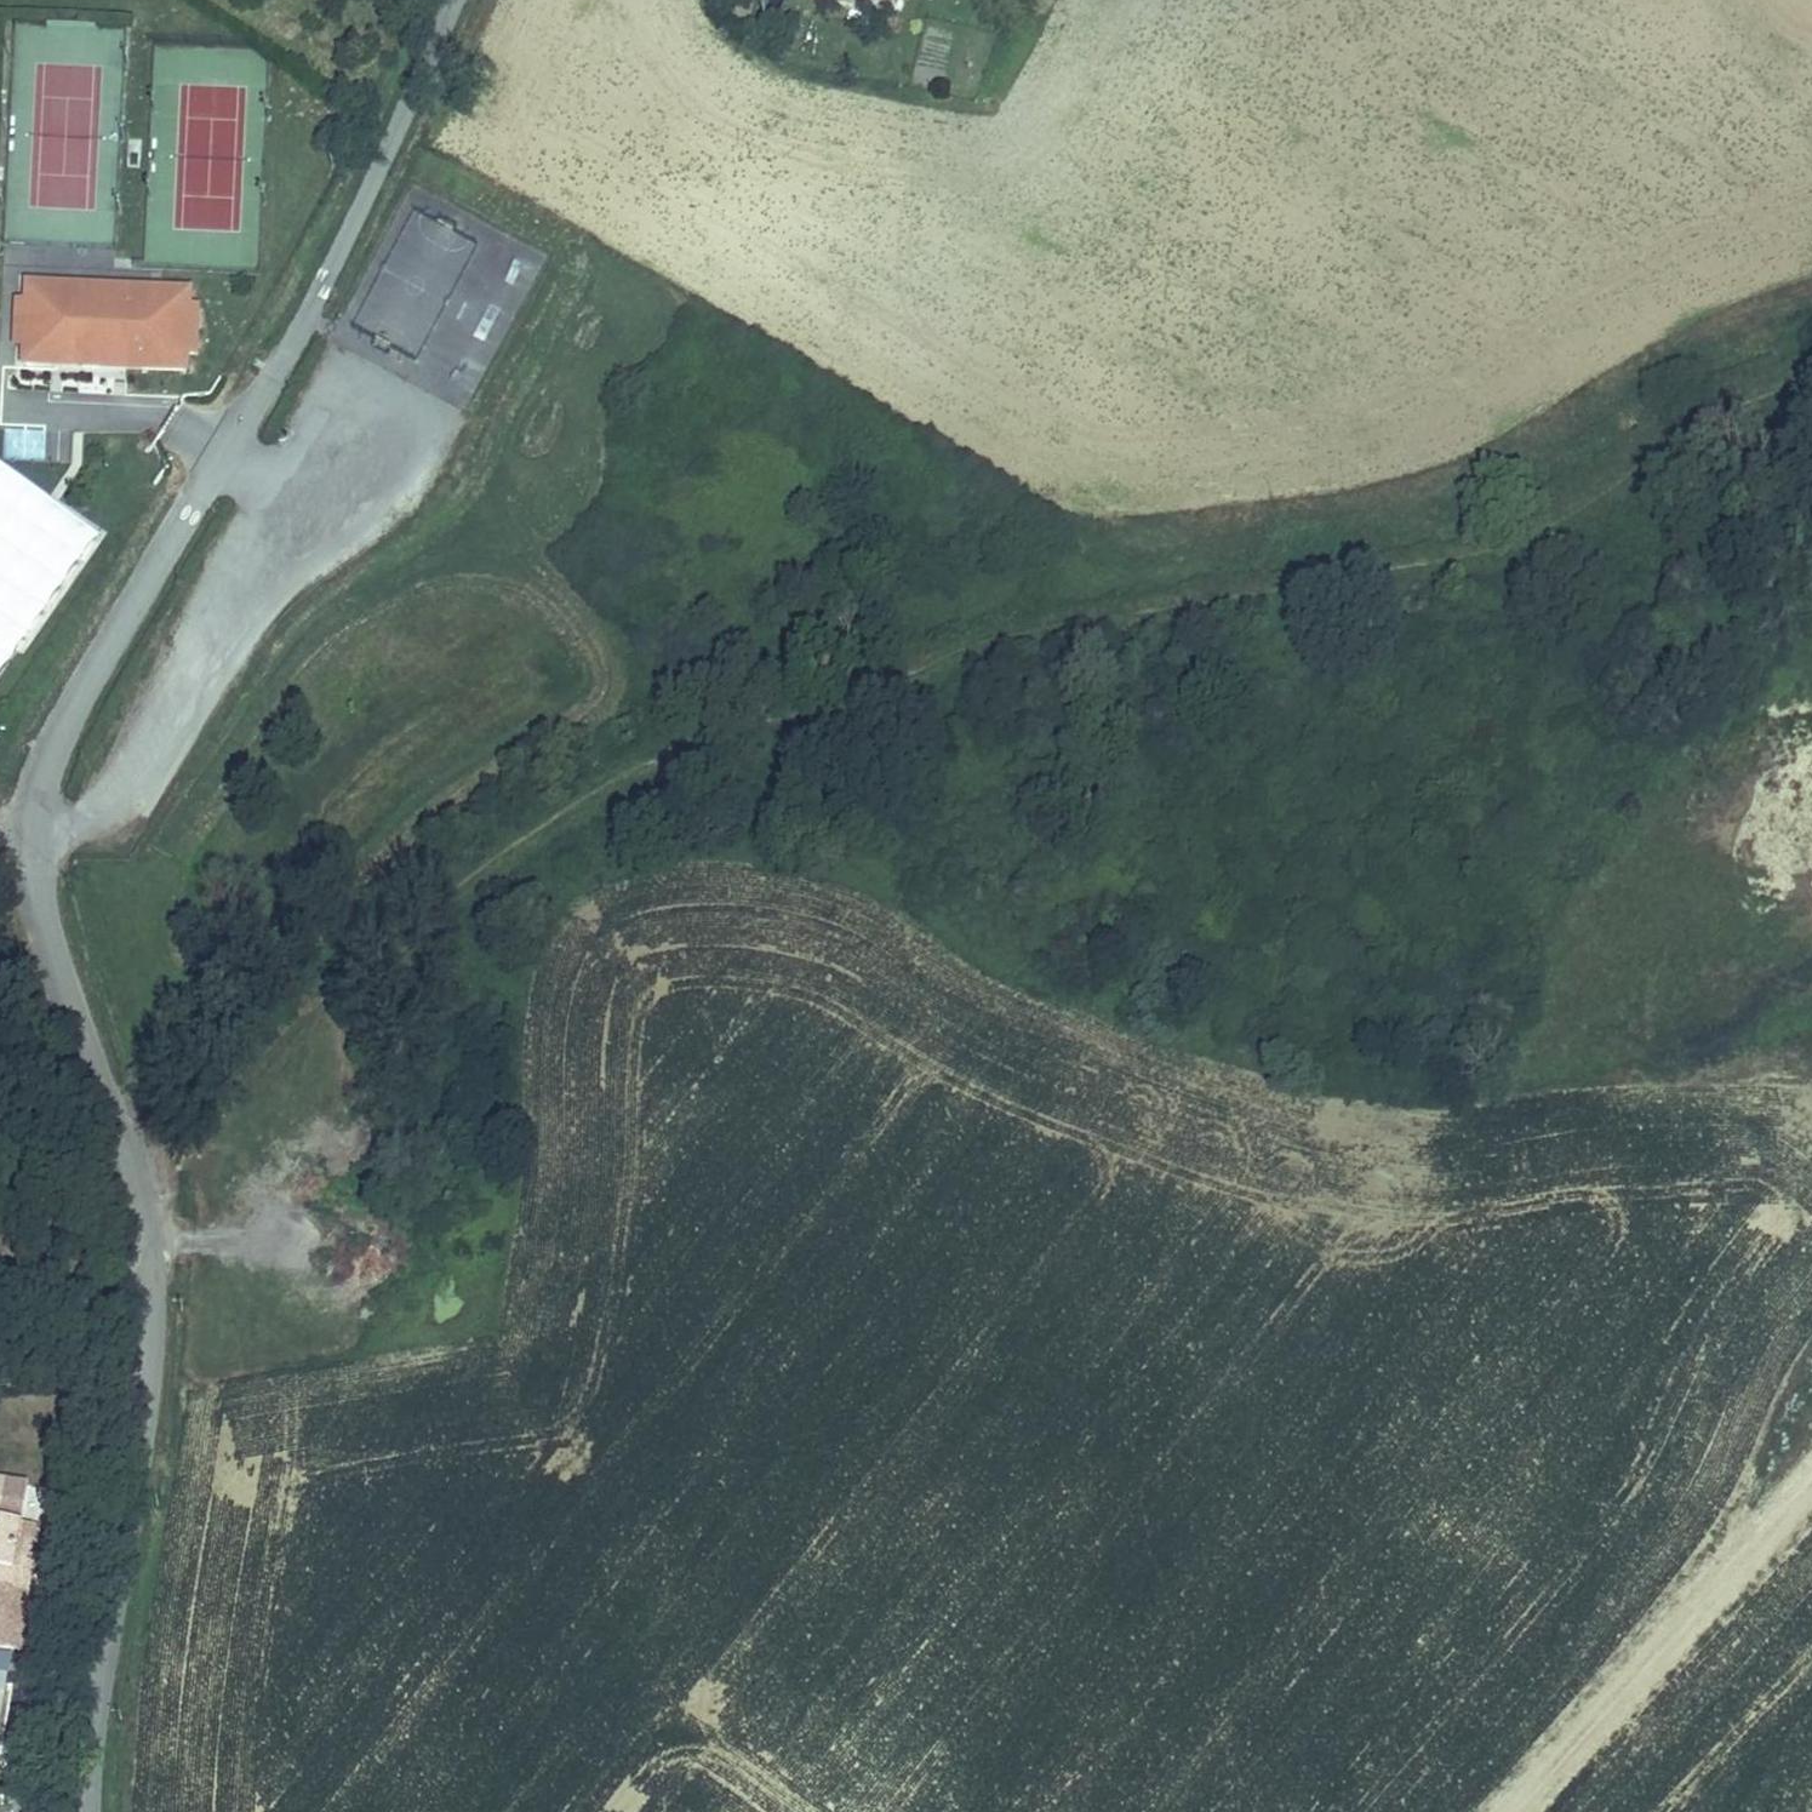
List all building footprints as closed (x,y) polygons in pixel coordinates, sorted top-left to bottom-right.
[(23,283),(19,365),(157,370),(187,371),(187,354),(196,354),(198,308),(189,308),(190,290),(23,283)] [(6,430),(5,457),(42,459),(43,432),(6,430)] [(100,538),(2,471),(0,473),(0,681),(100,538)] [(8,1480),(0,1479),(0,1587),(31,1592),(42,1526),(22,1523),(2,1519),(8,1480)] [(29,1484),(8,1480),(2,1519),(22,1523),(29,1484)] [(27,1616),(31,1592),(0,1587),(0,1612),(27,1616)] [(0,1612),(0,1648),(21,1651),(27,1616),(0,1612)]
